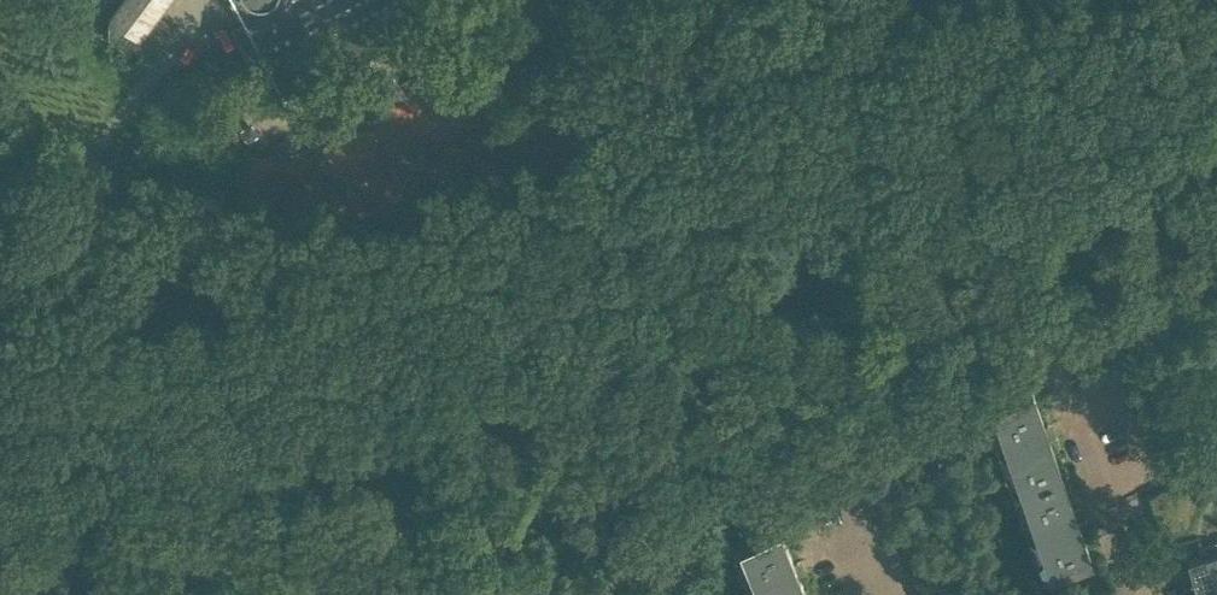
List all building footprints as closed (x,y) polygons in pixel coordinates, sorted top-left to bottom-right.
[(172,0),(124,0),(112,16),(104,27),(134,50),(172,0)] [(284,99),(285,98),(278,85),(354,45),(440,0),(232,0),(284,99)] [(448,13),(450,12),(443,0),(441,0),(448,13)] [(983,406),(998,448),(1046,431),(1031,389),(983,406)] [(1060,473),(1046,431),(998,448),(1012,489),(1060,473)] [(1012,489),(1026,531),(1074,514),(1060,473),(1012,489)] [(1089,556),(1074,514),(1026,531),(1041,573),(1089,556)] [(732,544),(746,586),(794,570),(780,528),(732,544)] [(893,540),(899,553),(926,542),(921,529),(893,540)] [(1216,586),(1216,541),(1197,547),(1200,557),(1186,561),(1195,592),(1216,586)] [(931,555),(926,542),(899,553),(904,566),(931,555)] [(904,566),(909,580),(937,569),(931,555),(904,566)] [(942,583),(937,569),(909,580),(915,593),(942,583)] [(749,594),(803,594),(794,570),(746,586),(749,594)] [(916,594),(947,594),(942,583),(915,593),(916,594)] [(1195,592),(1196,594),(1216,594),(1216,586),(1195,592)]
